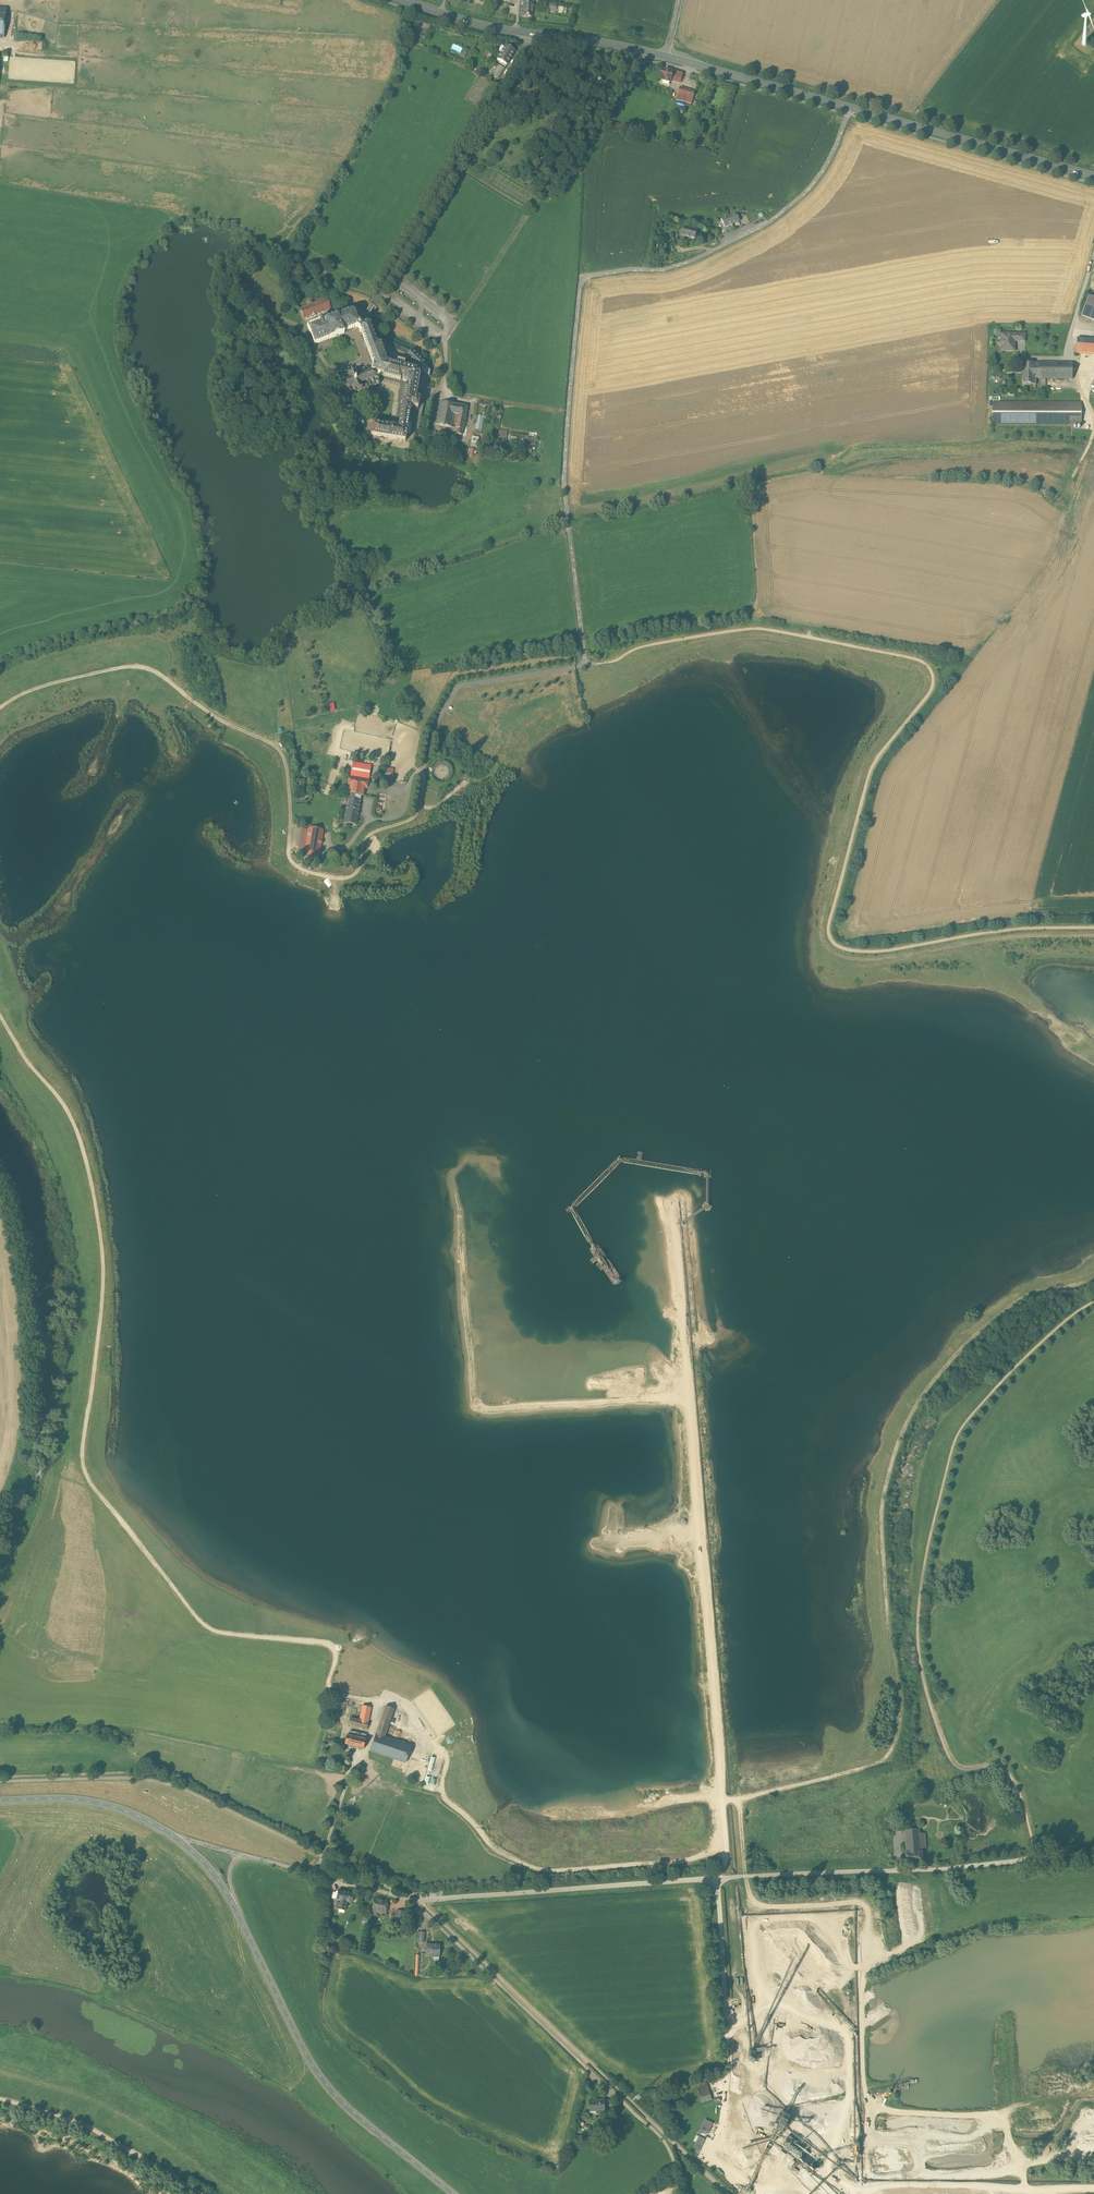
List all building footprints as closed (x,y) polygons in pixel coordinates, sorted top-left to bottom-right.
[(533,2),(523,1),(522,17),(532,18),(533,2)] [(516,51),(505,45),(497,59),(507,65),(516,51)] [(498,65),(492,75),(498,79),(504,69),(498,65)] [(662,68),(659,79),(671,83),(671,80),(681,83),(683,73),(662,68)] [(677,100),(691,104),(695,91),(680,87),(677,100)] [(722,220),(725,227),(740,221),(737,214),(722,220)] [(682,236),(695,239),(698,230),(685,226),(682,236)] [(1089,296),(1082,316),(1093,320),(1093,297),(1089,296)] [(320,301),(313,304),(311,299),(307,301),(308,306),(301,309),(301,308),(300,309),(301,311),(303,316),(304,319),(312,316),(313,316),(316,315),(317,315),(317,314),(324,312),(330,310),(330,308),(330,307),(329,305),(330,305),(329,303),(328,303),(327,301),(326,299),(320,301)] [(359,324),(359,323),(358,323),(356,315),(356,314),(355,312),(352,311),(350,312),(323,322),(322,319),(307,324),(309,329),(314,343),(315,343),(330,338),(331,338),(344,333),(344,331),(354,327),(356,328),(357,328),(359,324)] [(406,366),(406,367),(404,366),(405,363),(398,361),(396,366),(388,364),(388,363),(388,362),(389,362),(388,359),(385,359),(381,347),(382,347),(382,346),(381,346),(380,343),(377,345),(376,342),(378,341),(377,340),(375,340),(373,336),(375,335),(375,333),(373,334),(371,329),(373,329),(373,327),(371,328),(369,324),(369,323),(368,324),(363,326),(363,325),(362,325),(362,326),(360,329),(359,330),(360,331),(361,331),(374,365),(372,368),(371,371),(371,372),(375,373),(381,374),(381,375),(380,375),(380,376),(383,377),(384,377),(389,378),(388,379),(389,379),(394,380),(395,380),(399,381),(400,382),(400,381),(401,379),(403,380),(403,381),(404,383),(405,384),(407,385),(406,387),(404,387),(403,388),(404,388),(403,393),(403,392),(402,393),(403,393),(402,398),(401,399),(402,399),(401,403),(401,404),(402,404),(398,426),(391,424),(391,427),(373,424),(371,436),(388,438),(388,439),(405,441),(405,440),(406,434),(410,434),(411,425),(408,425),(410,408),(412,408),(412,410),(414,410),(416,410),(415,411),(417,412),(417,410),(418,409),(419,399),(416,399),(417,390),(418,391),(419,391),(419,390),(420,390),(420,389),(420,388),(419,388),(419,386),(418,385),(419,377),(419,376),(419,375),(418,373),(417,372),(417,371),(415,371),(415,370),(408,369),(409,367),(408,367),(408,366),(407,366),(406,366)] [(1025,334),(1005,334),(1005,338),(1003,339),(1002,339),(1001,340),(1001,341),(1001,342),(1000,343),(1001,344),(1001,345),(1002,345),(1002,351),(1015,351),(1015,344),(1014,343),(1014,341),(1025,341),(1025,334)] [(402,347),(391,341),(384,335),(382,337),(392,347),(399,351),(402,347)] [(1077,338),(1076,353),(1093,355),(1093,339),(1077,338)] [(410,352),(402,347),(399,351),(407,355),(410,352)] [(422,360),(412,350),(411,350),(412,350),(410,352),(407,355),(407,356),(407,355),(421,369),(425,365),(422,360)] [(1037,378),(1039,379),(1039,363),(1025,363),(1024,384),(1036,385),(1037,378)] [(1073,364),(1039,363),(1039,379),(1040,379),(1046,379),(1072,379),(1073,364)] [(430,371),(425,365),(421,369),(425,374),(426,373),(429,376),(430,371)] [(367,370),(366,368),(363,369),(362,369),(362,370),(359,371),(359,370),(358,371),(359,371),(357,371),(356,368),(354,369),(353,367),(347,370),(348,372),(347,373),(346,374),(345,375),(345,376),(344,376),(343,376),(343,378),(342,378),(343,379),(343,380),(344,381),(345,381),(346,382),(345,384),(344,384),(344,385),(345,385),(345,387),(345,388),(345,389),(346,388),(348,389),(348,390),(347,391),(347,392),(348,392),(348,393),(348,394),(349,394),(350,394),(351,394),(352,394),(352,393),(352,392),(353,392),(354,392),(355,393),(356,393),(355,392),(361,390),(361,391),(362,390),(362,391),(362,390),(365,389),(365,390),(366,390),(366,389),(369,388),(372,387),(373,387),(376,386),(377,386),(376,385),(377,385),(378,385),(379,385),(379,384),(379,383),(379,382),(378,381),(379,380),(377,377),(378,377),(379,377),(380,376),(380,375),(381,375),(381,374),(375,373),(371,372),(371,371),(371,370),(370,370),(370,369),(369,369),(369,368),(368,369),(367,369),(367,370)] [(992,375),(1001,380),(1004,373),(995,369),(992,375)] [(467,407),(440,402),(436,424),(452,427),(454,415),(458,415),(455,428),(457,429),(456,434),(462,436),(467,407)] [(1081,424),(1081,403),(993,403),(993,423),(1073,424),(1081,424)] [(475,429),(482,430),(484,416),(478,415),(475,429)] [(506,454),(508,431),(497,430),(496,439),(499,439),(498,454),(506,454)] [(527,436),(525,452),(531,453),(532,446),(536,446),(537,440),(538,433),(529,432),(529,436),(527,436)] [(351,776),(370,779),(372,765),(353,762),(351,776)] [(368,781),(349,778),(348,785),(350,785),(349,794),(361,796),(363,796),(363,795),(364,789),(367,790),(367,786),(368,781)] [(361,796),(349,794),(344,823),(356,825),(361,796)] [(324,830),(308,827),(304,857),(319,859),(324,830)] [(359,1720),(368,1722),(371,1707),(362,1705),(359,1720)] [(394,1709),(386,1706),(370,1750),(405,1762),(411,1746),(384,1737),(394,1709)] [(359,1720),(350,1718),(348,1725),(367,1729),(368,1722),(359,1720)] [(366,1734),(350,1731),(349,1736),(346,1735),(345,1744),(363,1749),(366,1734)] [(924,1832),(919,1832),(919,1830),(906,1830),(907,1852),(906,1852),(906,1861),(923,1860),(922,1850),(921,1850),(921,1848),(925,1848),(924,1832)] [(354,1893),(337,1889),(336,1893),(333,1892),(331,1898),(340,1900),(339,1904),(337,1904),(335,1908),(346,1911),(348,1903),(352,1904),(354,1893)] [(388,1900),(373,1898),(371,1910),(386,1912),(388,1900)] [(407,1911),(398,1910),(397,1922),(405,1923),(407,1911)] [(439,1945),(425,1944),(425,1956),(433,1956),(433,1960),(438,1960),(439,1945)] [(696,2085),(699,2094),(709,2091),(707,2082),(696,2085)] [(709,2091),(699,2094),(701,2103),(712,2099),(709,2091)] [(606,2099),(590,2100),(591,2111),(606,2110),(606,2099)] [(774,2116),(768,2127),(779,2133),(785,2122),(774,2116)] [(713,2123),(705,2119),(701,2130),(708,2133),(713,2123)] [(696,2143),(693,2150),(699,2153),(705,2139),(696,2135),(693,2141),(696,2143)]
